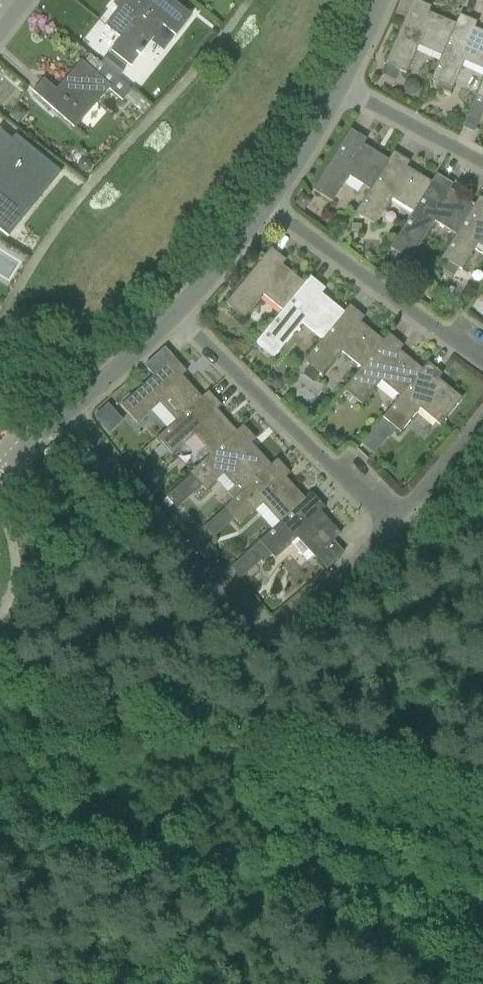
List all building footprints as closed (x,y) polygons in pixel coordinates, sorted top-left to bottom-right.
[(115,5),(119,8),(106,26),(120,38),(110,51),(130,67),(162,27),(174,36),(191,16),(170,0),(167,4),(162,0),(119,0),(115,5)] [(441,57),(455,24),(421,10),(424,4),(414,0),(413,0),(384,64),(399,71),(405,73),(420,40),(436,46),(433,53),(441,57)] [(441,57),(430,81),(451,90),(466,56),(481,62),(478,69),(482,71),(482,32),(468,25),(470,20),(459,15),(455,24),(441,57)] [(90,55),(84,63),(81,61),(61,84),(64,86),(58,93),(43,79),(32,91),(73,129),(109,89),(122,100),(124,99),(131,91),(117,79),(100,64),(90,55)] [(117,79),(126,70),(107,55),(100,64),(117,79)] [(395,81),(399,71),(384,64),(380,74),(395,81)] [(472,106),(482,111),(482,81),(472,106)] [(19,124),(23,119),(21,109),(16,106),(8,116),(19,124)] [(3,200),(29,221),(49,197),(14,168),(36,142),(7,119),(4,122),(0,128),(0,204),(3,200)] [(361,185),(369,190),(388,161),(373,151),(357,141),(360,136),(349,130),(312,190),(332,203),(351,171),(365,180),(361,185)] [(400,164),(403,159),(393,152),(388,161),(369,190),(355,213),(375,225),(394,194),(409,203),(405,208),(412,213),(413,213),(431,183),(400,164)] [(413,213),(412,213),(390,249),(393,251),(400,255),(409,261),(437,216),(451,224),(447,230),(455,235),(473,205),(443,186),(446,181),(436,175),(431,183),(413,213)] [(311,201),(301,193),(293,204),(303,211),(311,201)] [(479,239),(482,241),(482,200),(479,197),(473,205),(455,235),(441,258),(448,262),(458,269),(461,270),(479,239)] [(351,232),(361,232),(361,224),(351,224),(351,232)] [(276,261),(280,256),(270,249),(225,304),(243,319),(266,290),(279,300),(275,305),(282,311),(304,284),(292,274),(276,261)] [(400,255),(393,251),(389,258),(396,262),(400,255)] [(458,269),(448,262),(443,270),(453,277),(458,269)] [(315,334),(321,340),(343,313),(331,303),(315,290),(319,285),(309,277),(304,284),(282,311),(255,344),(273,358),(282,347),(306,318),(319,329),(315,334)] [(304,360),(310,365),(320,373),(322,375),(345,347),(358,357),(353,363),(360,369),(382,341),(364,327),(354,318),(358,313),(349,306),(343,313),(321,340),(304,360)] [(392,392),(399,398),(422,370),(409,359),(394,346),(397,342),(388,334),(382,341),(360,369),(342,389),(360,404),(383,376),(397,386),(392,392)] [(170,415),(176,422),(201,398),(177,371),(181,367),(173,358),(120,406),(136,423),(163,397),(175,410),(170,415)] [(422,370),(399,398),(382,418),(400,433),(424,404),(437,415),(432,420),(439,426),(461,399),(433,375),(436,371),(427,363),(422,370)] [(307,369),(304,373),(314,381),(320,373),(310,365),(307,369)] [(270,385),(273,390),(278,390),(281,388),(282,383),(280,379),(275,378),(271,380),(270,385)] [(208,392),(201,398),(176,422),(156,440),(171,457),(198,432),(209,444),(204,449),(210,455),(236,432),(211,405),(216,401),(208,392)] [(122,421),(107,405),(94,417),(109,433),(122,421)] [(386,439),(394,430),(382,420),(374,429),(386,439)] [(236,432),(210,455),(189,474),(205,491),(232,466),(243,479),(239,483),(245,490),(270,466),(246,439),(250,435),(242,426),(236,432)] [(167,453),(160,446),(153,452),(160,459),(167,453)] [(270,466),(245,490),(224,508),(239,525),(266,499),(278,512),(273,516),(279,523),(305,500),(281,473),(285,469),(277,460),(270,466)] [(315,507),(319,503),(311,494),(305,500),(279,523),(258,542),(274,559),(302,534),(313,546),(308,551),(314,558),(340,535),(315,507)] [(217,553),(209,543),(199,551),(208,561),(217,553)]
